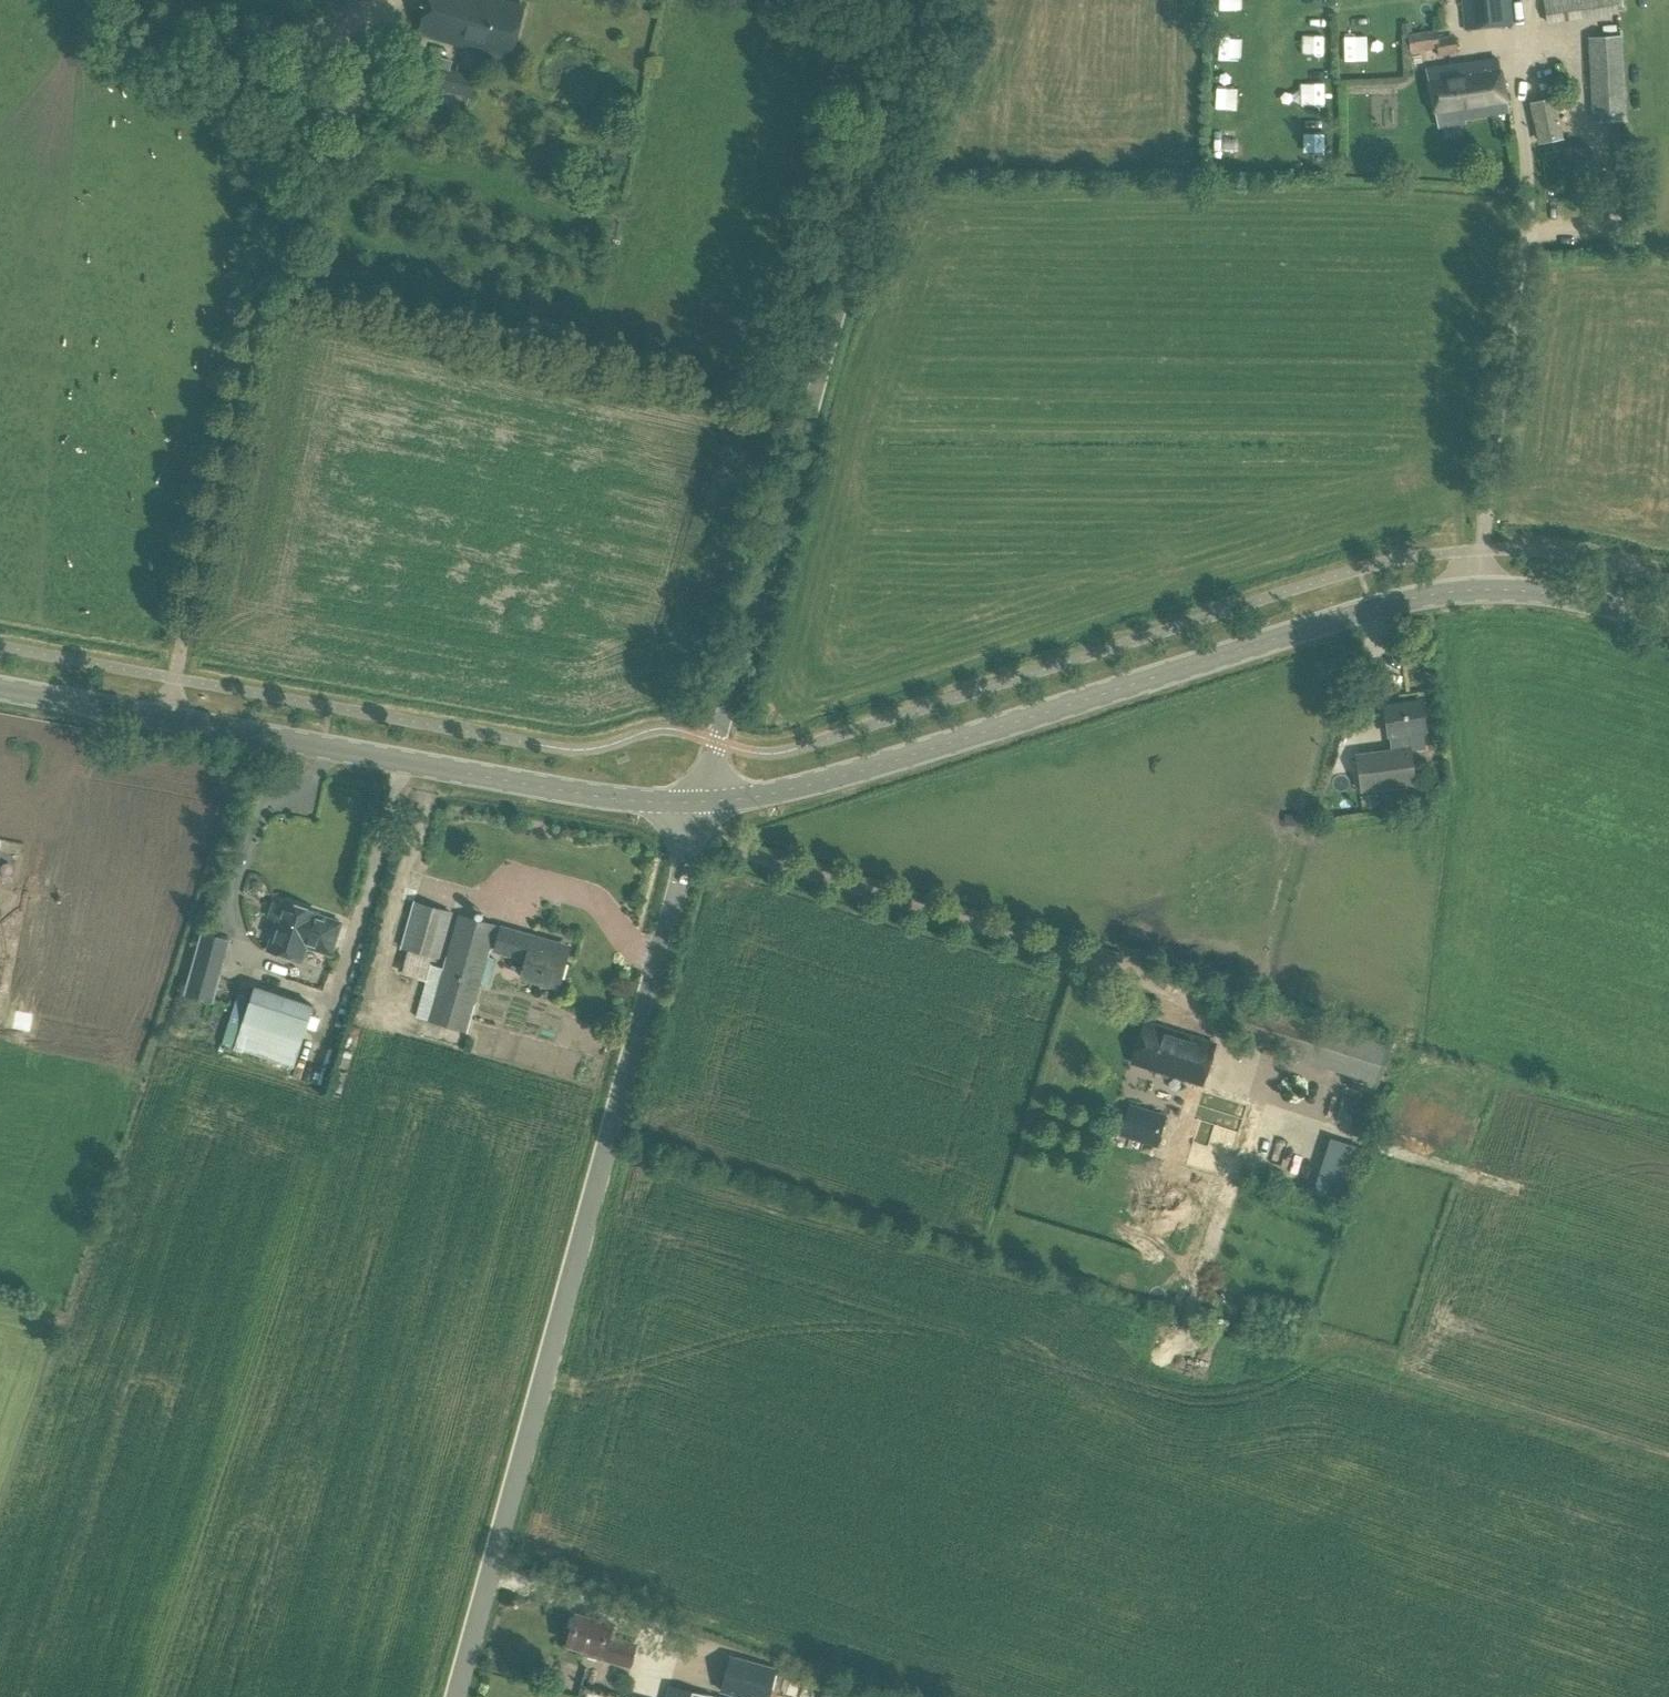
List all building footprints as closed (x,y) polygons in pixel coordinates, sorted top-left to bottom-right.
[(417,34),(487,52),(486,55),(510,61),(524,6),(501,0),(429,0),(417,34)] [(1465,29),(1513,25),(1511,0),(1462,0),(1465,29)] [(1546,24),(1619,13),(1618,9),(1624,8),(1623,0),(1542,0),(1546,24)] [(199,10),(196,25),(210,28),(213,13),(199,10)] [(1316,46),(1317,20),(1292,20),(1292,46),(1316,46)] [(1336,22),(1336,47),(1358,46),(1358,21),(1336,22)] [(1208,23),(1208,43),(1230,43),(1230,23),(1208,23)] [(1438,40),(1435,40),(1436,47),(1437,56),(1457,53),(1455,37),(1438,40)] [(1620,37),(1589,39),(1594,122),(1625,120),(1620,37)] [(420,62),(414,81),(468,97),(474,78),(448,70),(451,60),(439,57),(436,67),(420,62)] [(1498,57),(1427,68),(1437,122),(1462,118),(1462,117),(1506,110),(1498,57)] [(1227,93),(1228,72),(1206,71),(1205,92),(1227,93)] [(1291,71),(1291,93),(1315,94),(1315,71),(1291,71)] [(1380,75),(1355,78),(1358,110),(1383,108),(1380,75)] [(1555,98),(1530,104),(1539,144),(1564,139),(1555,98)] [(1226,138),(1225,117),(1205,118),(1206,138),(1226,138)] [(738,379),(736,390),(747,392),(749,381),(738,379)] [(1393,750),(1357,756),(1363,791),(1391,787),(1416,783),(1410,748),(1424,745),(1422,730),(1425,729),(1420,701),(1384,707),(1389,735),(1390,735),(1393,750)] [(277,919),(267,949),(302,960),(307,946),(331,954),(342,921),(317,913),(318,911),(284,900),(282,904),(276,902),(273,904),(270,913),(271,917),(277,919)] [(414,901),(400,948),(440,958),(453,912),(414,901)] [(458,914),(427,1021),(466,1032),(480,984),(488,957),(496,925),(458,914)] [(492,952),(526,961),(522,977),(558,987),(569,949),(535,939),(536,934),(500,924),(492,952)] [(201,931),(183,995),(209,1002),(226,938),(201,931)] [(488,957),(480,984),(489,986),(496,959),(488,957)] [(294,1068),(314,1007),(255,987),(235,1049),(294,1068)] [(227,997),(220,1020),(228,1022),(235,999),(227,997)] [(1146,1023),(1134,1064),(1201,1084),(1214,1044),(1146,1023)] [(1197,1091),(1177,1150),(1229,1167),(1248,1108),(1197,1091)] [(1128,1107),(1122,1128),(1156,1138),(1162,1117),(1128,1107)] [(576,1615),(567,1645),(585,1649),(584,1654),(630,1668),(636,1646),(609,1638),(612,1626),(576,1615)] [(721,1690),(750,1696),(767,1696),(775,1667),(730,1655),(721,1690)] [(567,1681),(551,1679),(549,1696),(565,1696),(567,1681)] [(666,1696),(714,1696),(669,1685),(666,1696)]
